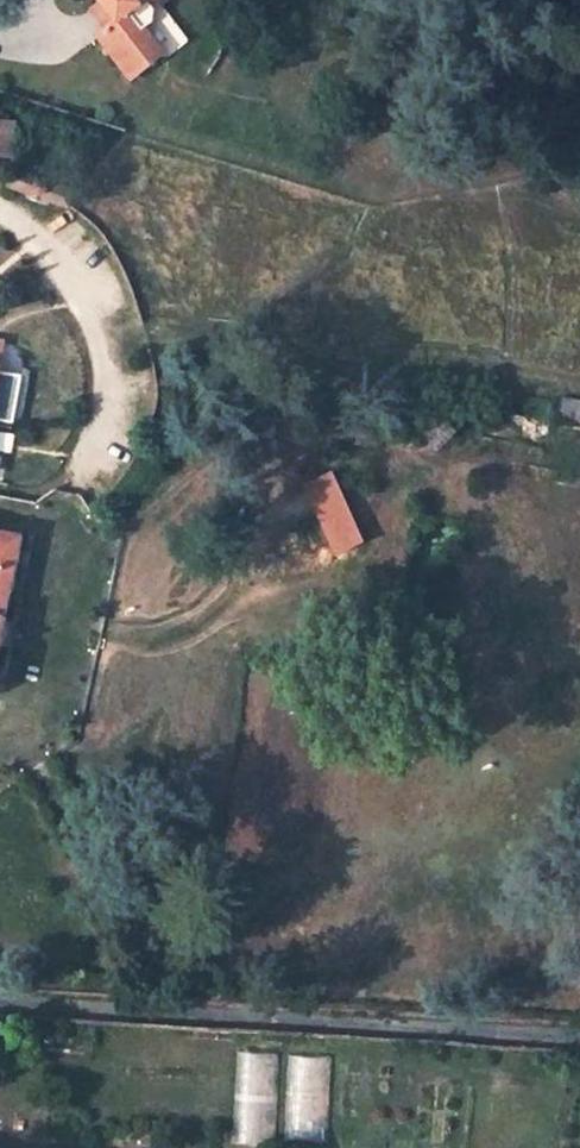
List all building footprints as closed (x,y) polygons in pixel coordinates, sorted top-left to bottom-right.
[(120,77),(150,54),(133,32),(141,25),(147,8),(144,2),(147,0),(102,0),(93,7),(108,26),(89,41),(120,77)] [(0,132),(0,160),(4,161),(12,135),(0,132)] [(74,195),(14,176),(8,191),(70,209),(74,195)] [(17,533),(0,531),(0,631),(17,533)] [(241,1142),(275,1143),(276,1042),(243,1042),(241,1142)] [(298,1055),(295,1136),(327,1137),(330,1056),(298,1055)]
